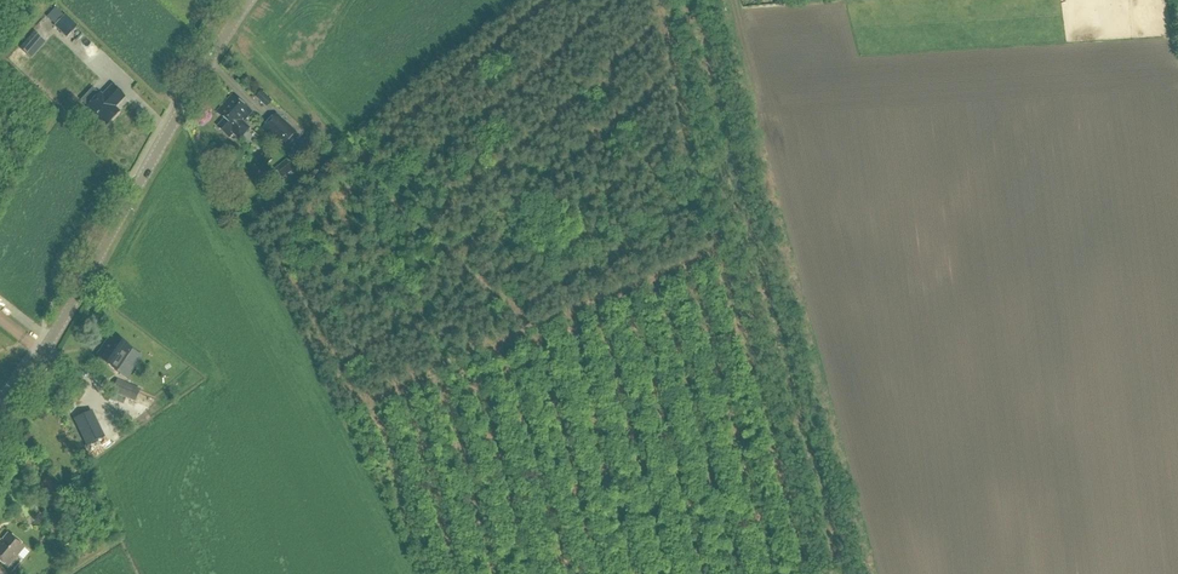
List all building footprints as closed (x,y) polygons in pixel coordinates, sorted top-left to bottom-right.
[(63,16),(53,27),(64,37),(74,26),(63,16)] [(33,33),(19,49),(26,55),(40,38),(33,33)] [(111,81),(115,77),(106,66),(101,70),(111,81)] [(99,95),(87,108),(106,126),(119,113),(113,108),(123,98),(112,87),(102,97),(99,95)] [(251,114),(236,101),(221,118),(224,121),(217,128),(229,139),(232,134),(239,140),(248,129),(242,124),(251,114)] [(297,133),(276,114),(262,129),(283,148),(297,133)] [(321,148),(309,137),(298,149),(310,160),(321,148)] [(8,313),(13,307),(6,301),(1,307),(8,313)] [(128,351),(110,338),(95,359),(108,368),(112,363),(120,369),(131,352),(128,351)] [(140,390),(117,381),(112,393),(135,403),(140,390)] [(127,407),(125,416),(134,419),(137,409),(127,407)] [(62,498),(50,478),(39,484),(52,504),(62,498)] [(8,536),(2,543),(1,542),(0,543),(0,564),(7,569),(24,549),(8,536)]
